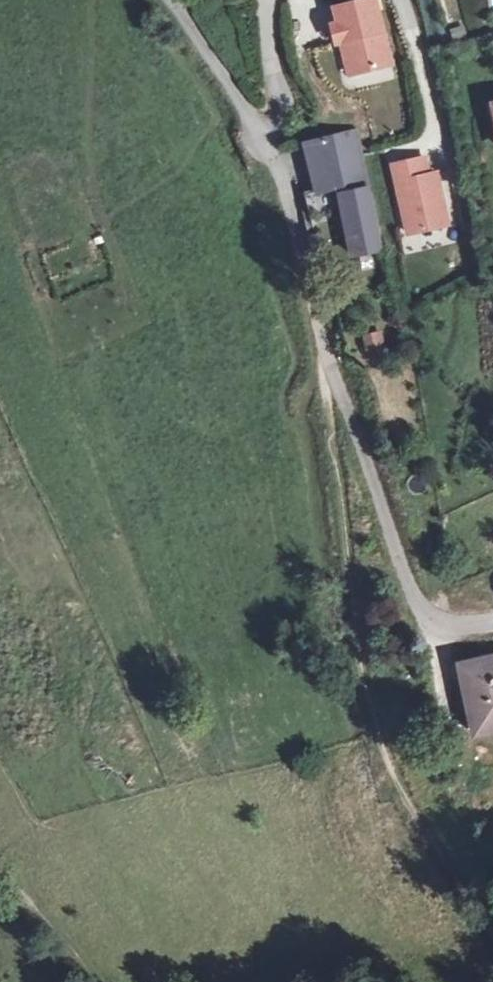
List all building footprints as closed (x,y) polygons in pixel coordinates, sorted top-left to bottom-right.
[(334,8),(338,24),(332,26),(336,44),(341,42),(350,75),(391,64),(374,0),(364,0),(334,8)] [(357,129),(309,140),(320,188),(321,189),(338,186),(343,209),(353,255),(381,250),(357,129)] [(450,225),(433,154),(390,164),(407,235),(450,225)] [(310,216),(343,209),(338,186),(321,189),(320,188),(305,192),(310,216)] [(318,234),(308,235),(311,255),(322,253),(318,234)] [(379,333),(364,336),(367,352),(382,349),(379,333)] [(468,663),(474,701),(468,702),(474,735),(492,730),(492,658),(468,663)] [(462,703),(468,702),(474,701),(468,663),(456,666),(462,703)]
